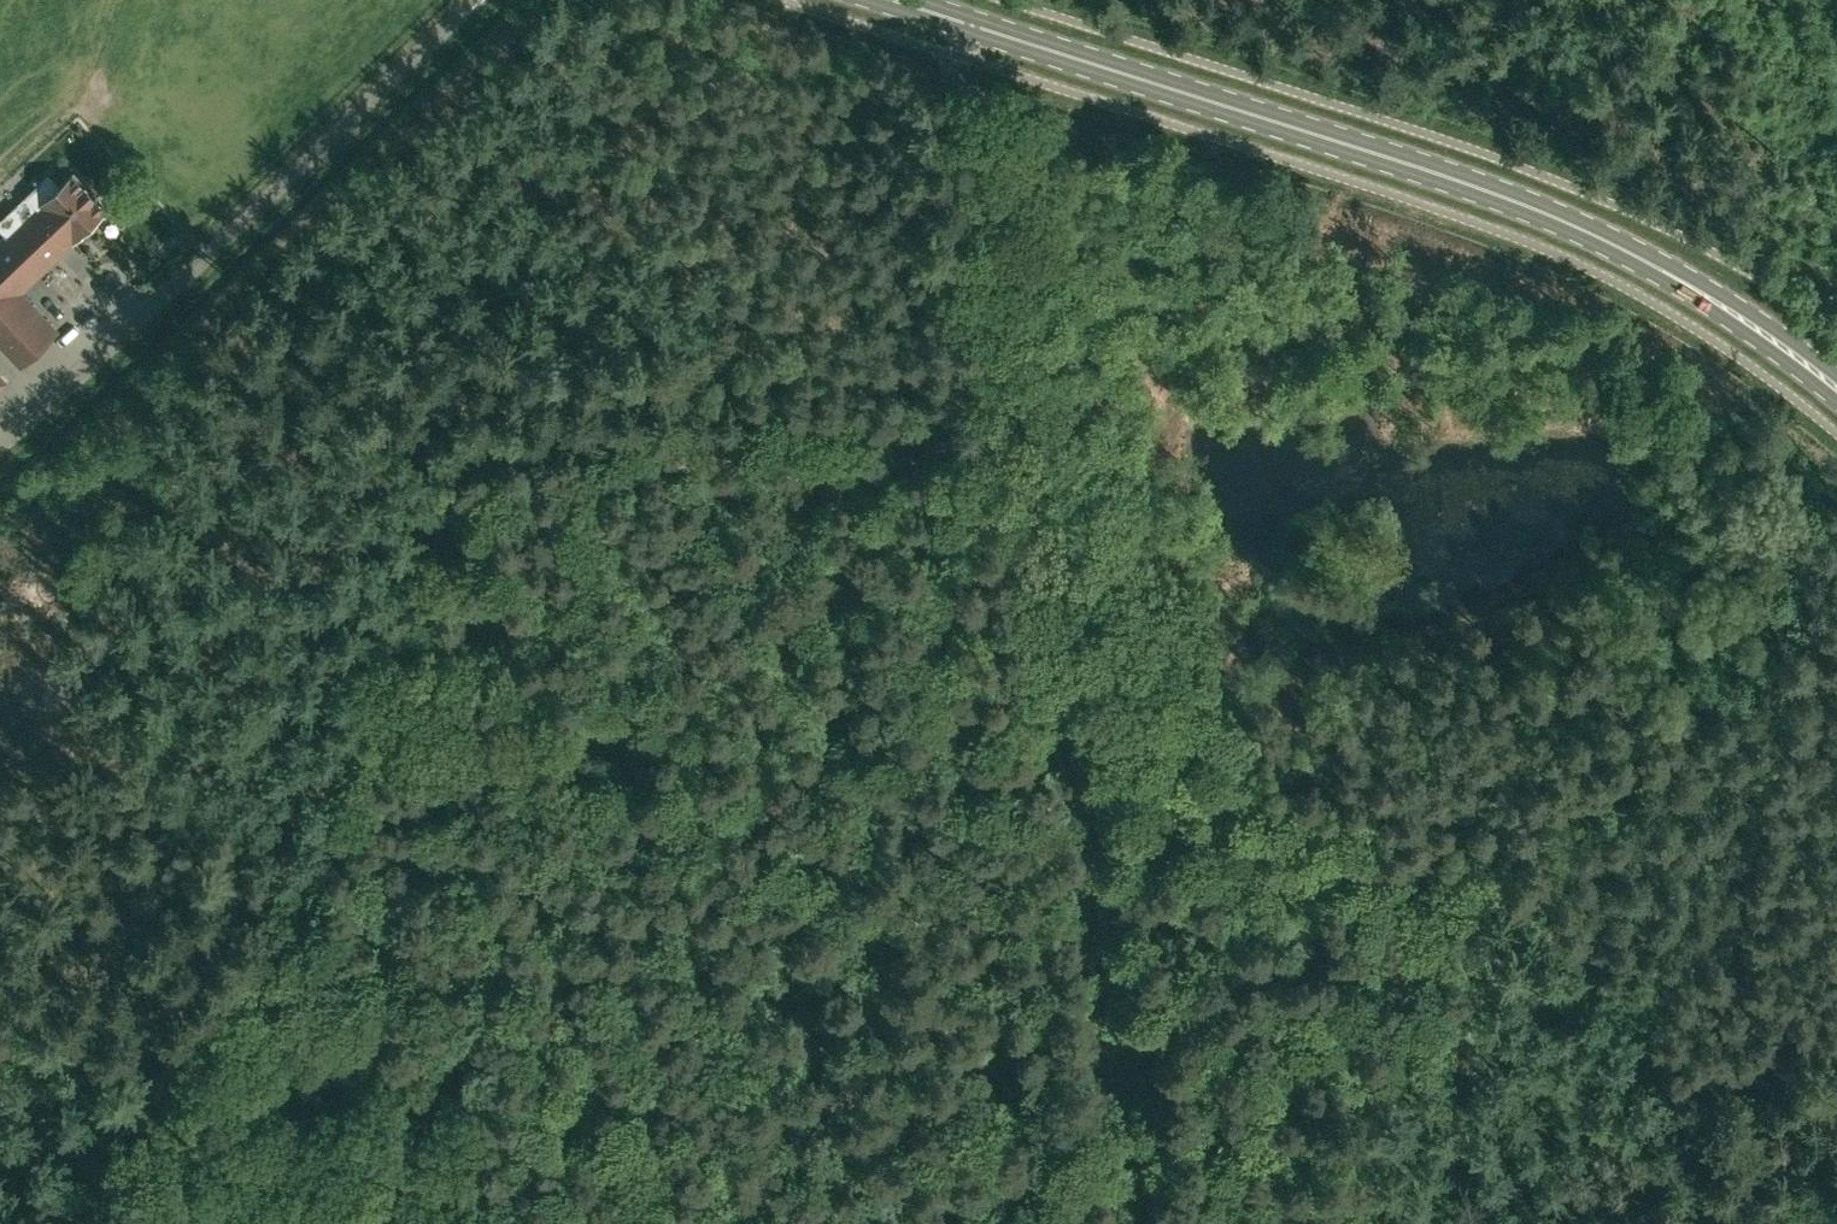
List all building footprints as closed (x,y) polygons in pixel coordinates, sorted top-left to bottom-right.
[(18,361),(52,327),(19,293),(39,273),(70,243),(107,207),(74,172),(72,174),(58,187),(48,177),(26,198),(0,223),(0,233),(5,239),(0,244),(0,343),(18,361)]
